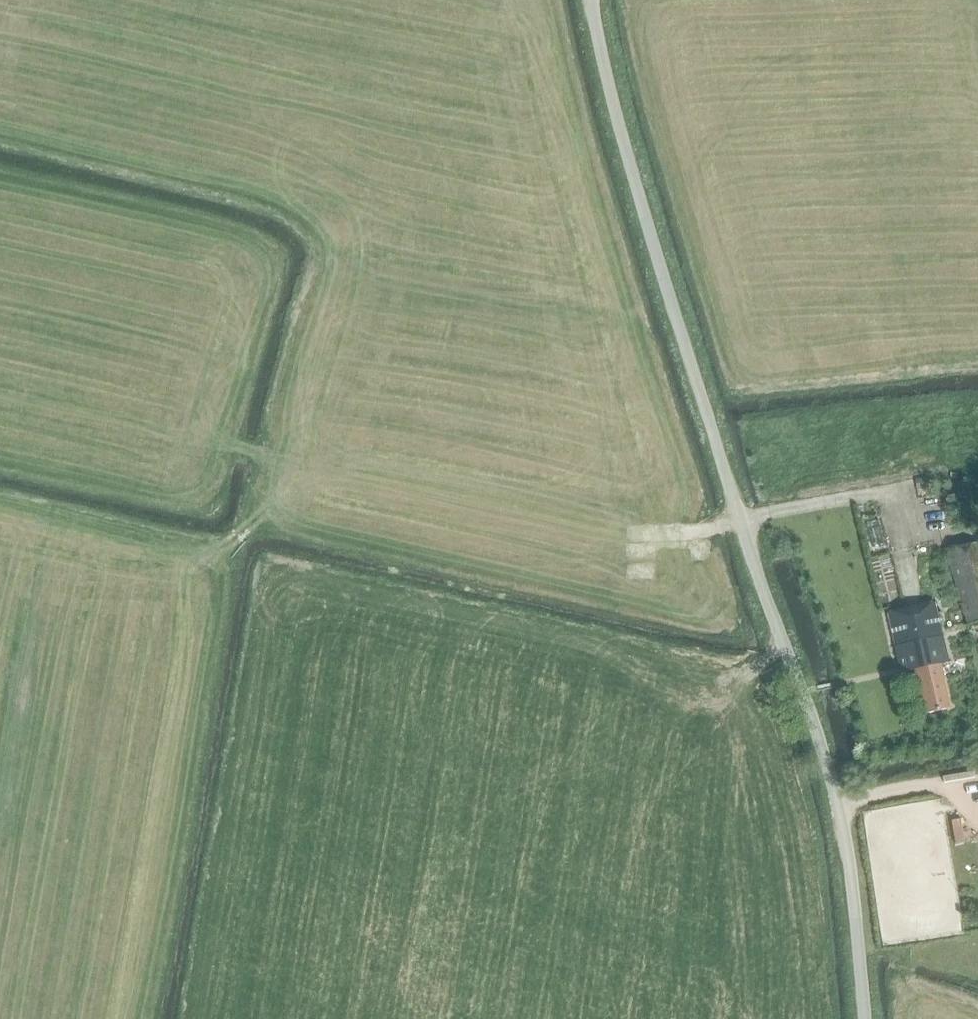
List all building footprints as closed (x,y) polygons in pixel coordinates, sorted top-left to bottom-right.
[(977,542),(945,551),(966,624),(977,621),(977,543),(977,542)] [(886,614),(895,648),(893,648),(900,674),(914,671),(916,681),(917,681),(925,715),(951,708),(944,679),(945,679),(941,664),(949,662),(943,636),(941,636),(933,603),(886,614)]
